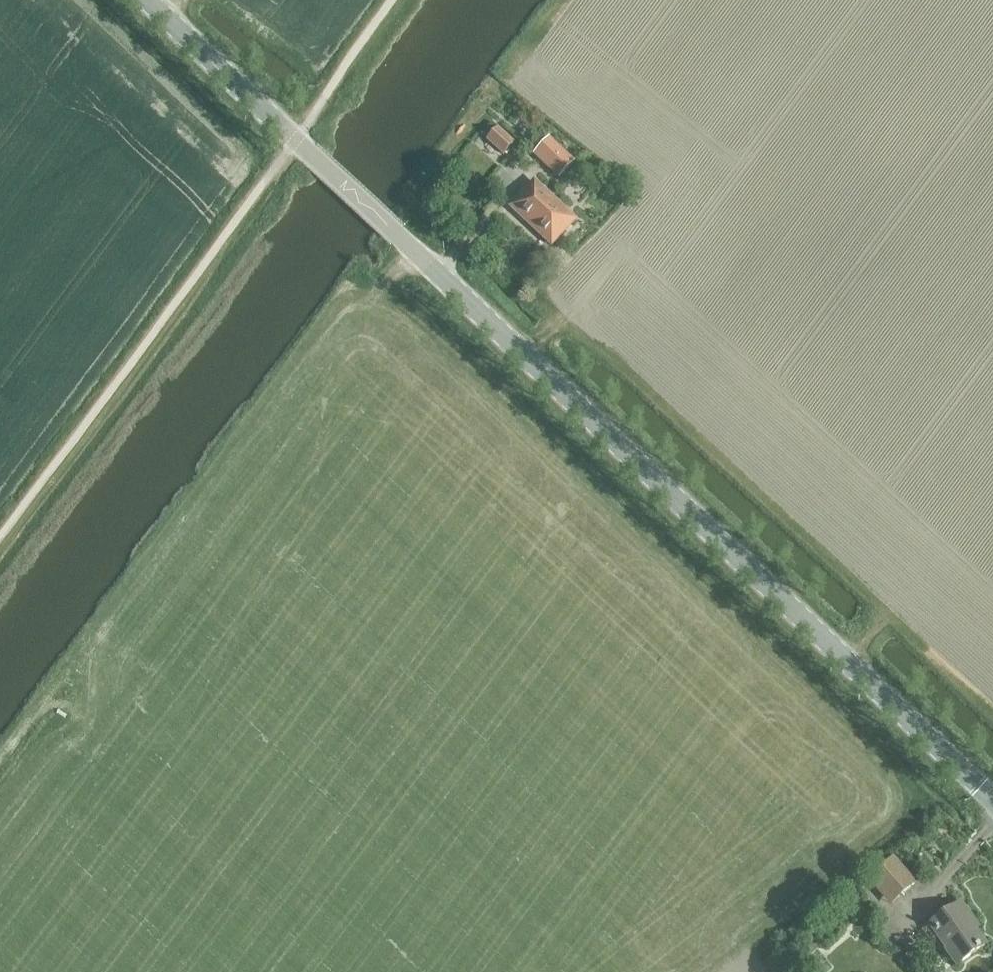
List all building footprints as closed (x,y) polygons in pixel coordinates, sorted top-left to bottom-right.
[(531,154),(557,178),(571,162),(546,139),(531,154)] [(507,206),(551,247),(576,219),(533,179),(507,206)] [(905,849),(896,858),(917,879),(925,870),(905,849)] [(892,860),(870,879),(890,902),(912,883),(892,860)] [(929,925),(957,964),(983,946),(966,921),(969,919),(959,904),(929,925)]
